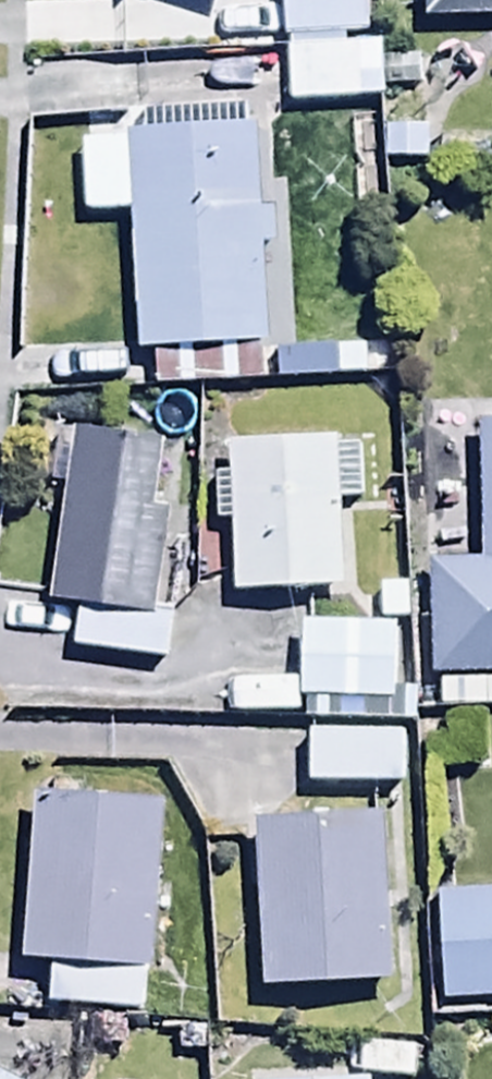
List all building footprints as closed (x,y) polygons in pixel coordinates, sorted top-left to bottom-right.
[(221,15),(227,0),(184,0),(221,15)] [(285,48),(366,45),(364,0),(283,0),(285,48)] [(428,32),(491,30),(491,0),(428,0),(428,32)] [(287,56),(290,112),(384,107),(381,51),(287,56)] [(255,119),(143,123),(144,149),(83,151),(85,224),(132,223),(138,360),(156,359),(157,398),(269,393),(264,255),(279,255),(278,215),(259,216),(255,119)] [(435,687),(491,687),(491,437),(482,437),(483,572),(434,572),(435,687)] [(76,439),(51,611),(82,615),(75,659),(168,672),(174,625),(158,623),(172,522),(154,520),(164,452),(76,439)] [(363,508),(361,447),(230,451),(231,481),(215,481),(217,530),(233,529),(235,604),(341,601),(338,509),(363,508)] [(399,635),(303,633),(301,711),(397,713),(399,635)] [(406,740),(310,738),(309,795),(405,797),(406,740)] [(160,983),(163,819),(32,816),(28,977),(53,978),(52,1022),(145,1024),(146,983),(160,983)] [(387,829),(254,835),(261,1001),(394,995),(387,829)] [(440,899),(443,1009),(491,1007),(491,898),(440,899)]
